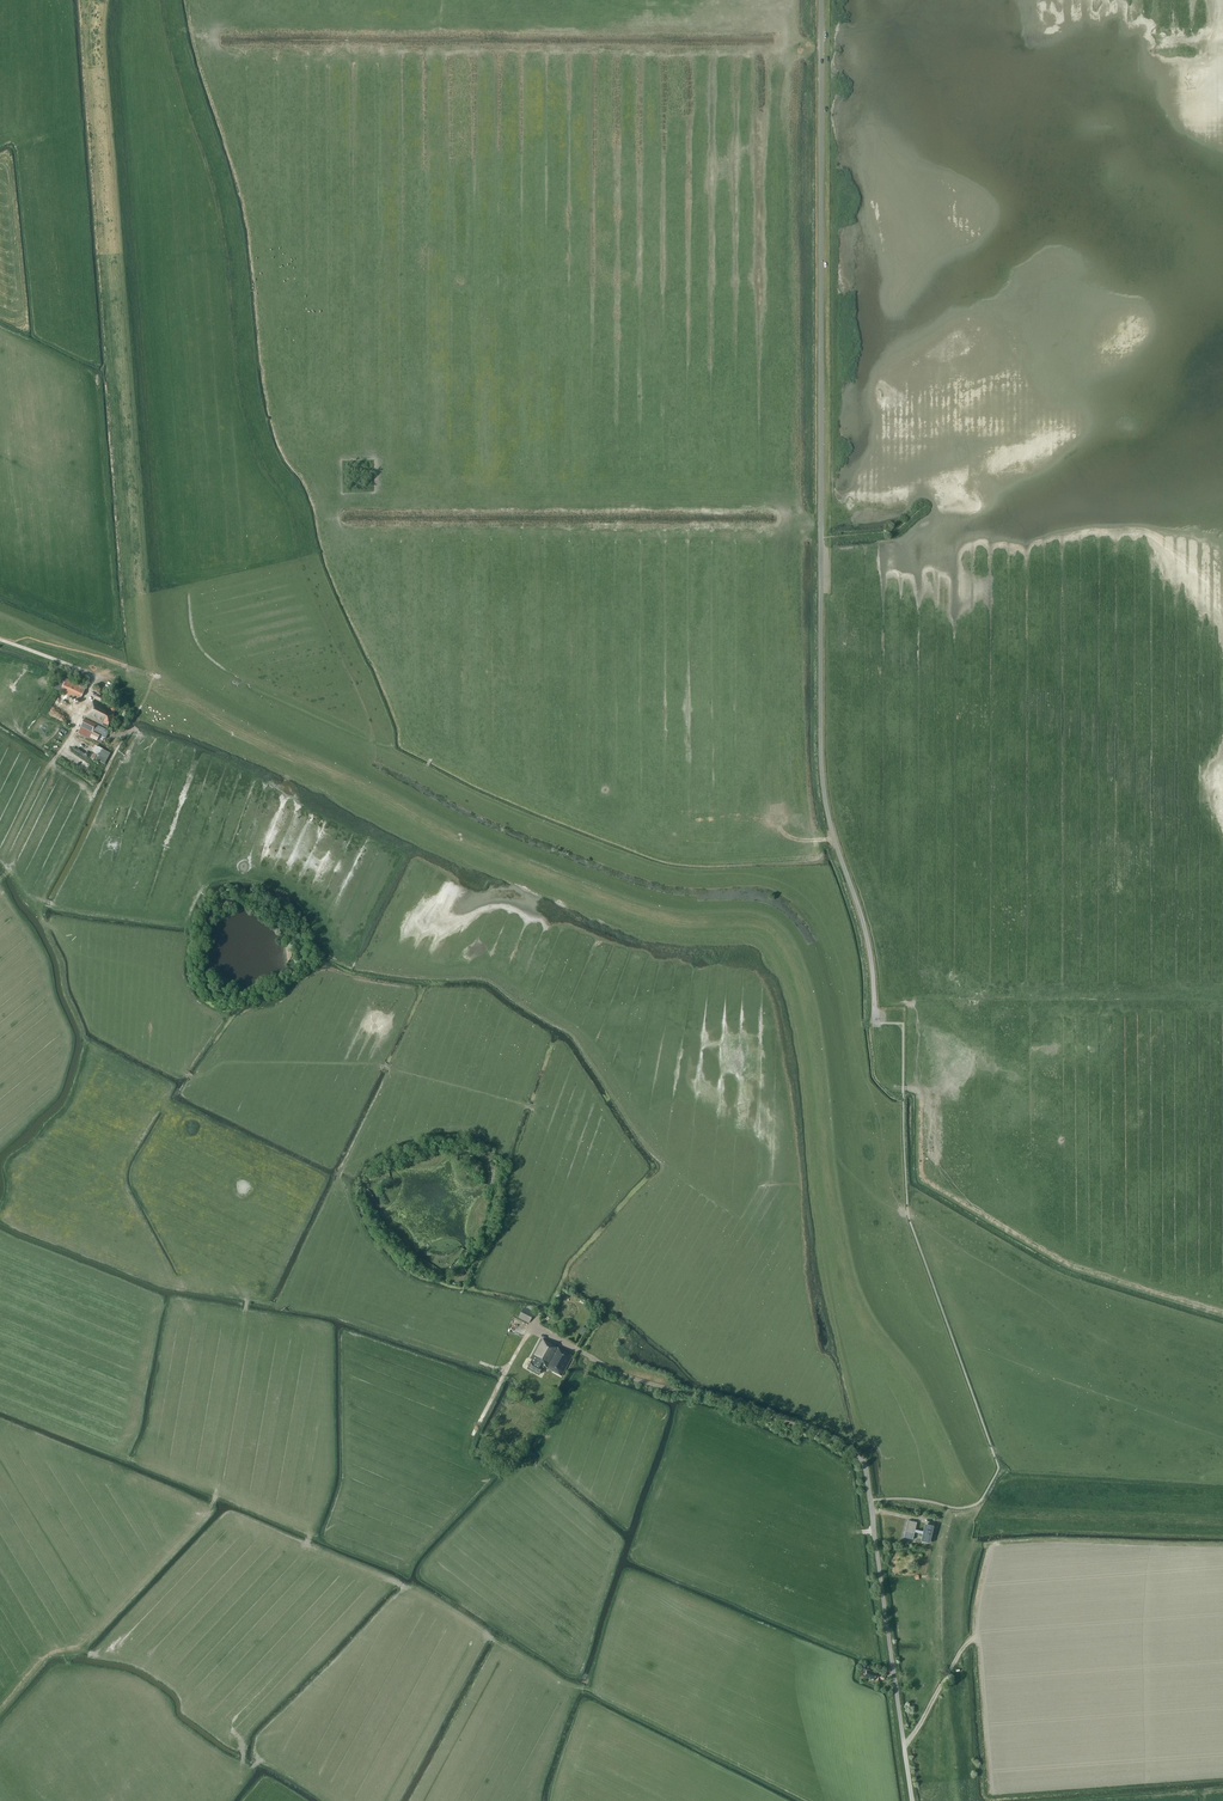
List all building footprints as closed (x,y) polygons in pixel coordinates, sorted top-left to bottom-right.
[(61,690),(67,678),(59,675),(53,688),(60,691),(61,690)] [(61,690),(67,694),(66,695),(79,701),(86,688),(67,678),(61,690)] [(86,717),(107,728),(110,723),(111,723),(115,717),(113,717),(116,711),(94,700),(86,717)] [(105,739),(109,731),(96,724),(85,718),(78,733),(93,740),(94,740),(100,743),(103,737),(105,739)] [(111,753),(101,748),(96,745),(92,752),(94,753),(91,759),(94,760),(97,754),(98,754),(95,759),(105,764),(111,753)] [(519,1317),(529,1323),(534,1313),(524,1308),(519,1317)] [(544,1366),(561,1376),(572,1356),(542,1339),(531,1359),(532,1360),(528,1367),(540,1374),(544,1366)] [(921,1541),(929,1543),(933,1526),(924,1524),(923,1532),(915,1530),(917,1522),(908,1520),(904,1537),(913,1540),(914,1532),(922,1534),(921,1541)] [(860,1672),(865,1673),(864,1677),(874,1681),(877,1673),(867,1669),(867,1670),(862,1668),(860,1672)]
